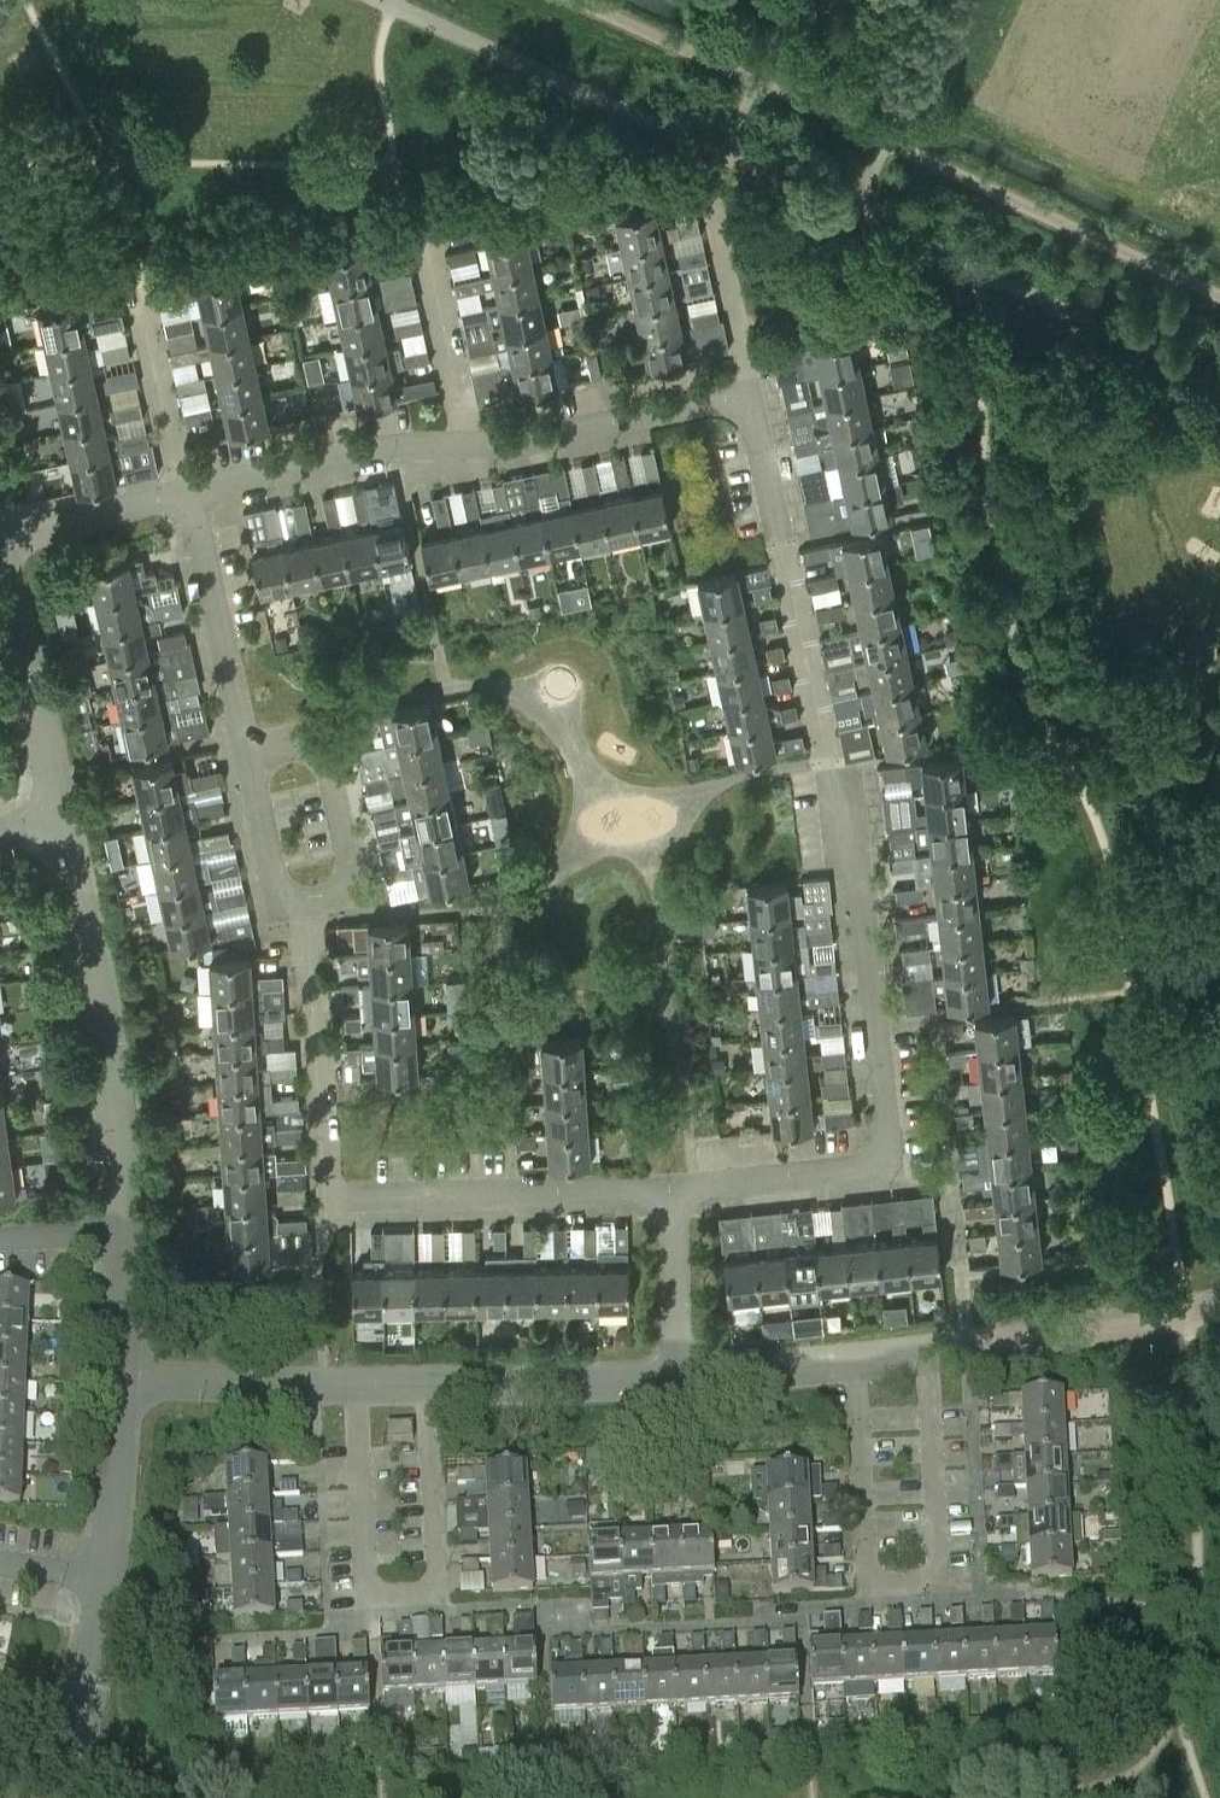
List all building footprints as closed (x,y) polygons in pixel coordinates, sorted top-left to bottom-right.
[(551,201),(554,213),(566,210),(563,198),(551,201)] [(483,227),(487,246),(526,237),(520,206),(441,223),(444,236),(483,227)] [(662,240),(700,231),(697,219),(659,227),(655,207),(615,216),(622,247),(661,239),(662,240)] [(326,256),(333,286),(372,278),(365,247),(376,245),(371,223),(326,233),(331,255),(326,256)] [(533,266),(526,237),(487,246),(493,275),(533,266)] [(668,268),(662,240),(661,239),(622,247),(629,277),(668,268)] [(447,253),(450,265),(477,259),(474,247),(447,253)] [(680,267),(706,261),(704,249),(677,254),(680,267)] [(407,258),(380,264),(383,277),(410,271),(407,258)] [(283,266),(270,268),(273,280),(286,278),(283,266)] [(493,275),(500,304),(539,296),(533,266),(493,275)] [(629,277),(635,306),(674,298),(668,268),(629,277)] [(237,275),(197,283),(157,292),(160,305),(200,296),(204,314),(243,306),(237,275)] [(484,289),(481,277),(454,282),(457,295),(484,289)] [(378,308),(372,278),(333,286),(339,317),(378,308)] [(686,296),(713,291),(710,278),(683,284),(686,296)] [(588,301),(595,300),(600,292),(598,284),(584,287),(588,301)] [(120,299),(119,292),(118,287),(103,290),(105,302),(120,299)] [(575,289),(579,307),(585,306),(582,287),(575,289)] [(416,301),(414,288),(387,294),(390,307),(416,301)] [(546,326),(539,296),(500,304),(506,333),(506,334),(546,326)] [(681,328),(674,298),(635,306),(642,336),(681,328)] [(78,302),(39,310),(45,341),(85,332),(85,334),(123,325),(124,325),(122,313),(95,318),(91,299),(84,301),(78,302)] [(204,314),(210,343),(210,344),(250,336),(243,306),(204,314)] [(490,319),(487,306),(460,312),(463,325),(490,319)] [(345,345),(384,337),(378,308),(339,317),(345,345)] [(693,326),(719,321),(717,308),(690,314),(693,326)] [(194,329),(191,316),(164,322),(167,335),(194,329)] [(420,318),(393,323),(396,336),(423,330),(420,318)] [(512,363),(513,364),(552,355),(546,326),(506,334),(506,333),(467,342),(470,355),(509,346),(512,363)] [(648,367),(688,359),(681,328),(642,336),(648,367)] [(91,363),(130,355),(126,342),(89,350),(85,334),(85,332),(45,341),(52,371),(91,363)] [(210,344),(210,343),(170,352),(173,365),(212,356),(216,373),(256,364),(250,336),(210,344)] [(862,367),(855,336),(853,336),(815,344),(822,376),(862,367)] [(391,368),(403,366),(429,360),(426,347),(400,353),(398,345),(387,348),(384,337),(345,345),(352,375),(391,367),(391,368)] [(699,356),(726,350),(723,338),(697,343),(699,356)] [(584,349),(591,379),(602,377),(595,346),(584,349)] [(804,359),(801,347),(774,353),(776,365),(804,359)] [(559,387),(552,355),(513,364),(512,363),(473,372),(476,385),(503,379),(510,385),(513,397),(559,387)] [(9,363),(0,365),(3,379),(12,378),(9,363)] [(58,401),(98,393),(95,379),(91,363),(52,371),(58,401)] [(256,364),(216,373),(223,404),(262,395),(256,364)] [(358,406),(397,397),(436,390),(433,377),(395,386),(391,368),(391,367),(352,375),(358,406)] [(822,376),(828,405),(868,396),(862,367),(822,376)] [(136,385),(133,373),(118,376),(121,388),(136,385)] [(180,394),(206,388),(204,376),(177,381),(180,394)] [(781,382),(783,395),(810,389),(807,376),(781,382)] [(104,422),(104,423),(143,414),(140,402),(101,410),(98,393),(58,401),(64,430),(104,422)] [(269,425),(262,395),(223,404),(229,433),(269,425)] [(868,396),(828,405),(834,433),(834,435),(874,427),(868,396)] [(183,411),(187,423),(213,418),(210,405),(183,411)] [(787,412),(790,424),(816,418),(814,406),(787,412)] [(64,430),(71,461),(110,452),(110,453),(149,444),(146,432),(120,437),(106,433),(104,423),(104,422),(64,430)] [(29,439),(26,427),(14,430),(16,441),(29,439)] [(834,435),(834,433),(793,442),(796,454),(837,446),(841,465),(881,456),(874,427),(834,435)] [(925,442),(922,430),(912,432),(915,444),(925,442)] [(646,478),(658,476),(653,449),(641,452),(646,478)] [(77,491),(117,482),(156,474),(153,461),(114,470),(110,453),(110,452),(71,461),(77,491)] [(617,485),(629,482),(623,455),(611,458),(617,485)] [(841,465),(847,495),(887,486),(881,456),(841,465)] [(587,492),(599,489),(594,462),(581,465),(587,492)] [(800,472),(802,483),(830,478),(827,466),(800,472)] [(564,468),(551,471),(557,498),(569,495),(564,468)] [(521,478),(527,504),(540,501),(535,475),(521,478)] [(504,481),(491,484),(497,511),(510,507),(504,481)] [(894,516),(887,486),(847,495),(854,524),(894,516)] [(475,487),(461,490),(467,517),(480,514),(475,487)] [(350,573),(381,567),(372,528),(371,528),(369,515),(370,515),(364,488),(351,491),(360,530),(342,534),(350,573)] [(632,494),(641,534),(670,528),(662,488),(632,494)] [(928,507),(938,505),(935,492),(925,494),(928,507)] [(445,494),(432,497),(438,523),(450,520),(445,494)] [(610,541),(641,534),(632,494),(602,501),(610,541)] [(335,495),(322,497),(328,524),(340,521),(335,495)] [(806,501),(809,513),(836,507),(833,495),(806,501)] [(305,501),(292,504),(298,530),(311,527),(305,501)] [(581,547),(610,541),(602,501),(573,507),(581,547)] [(275,507),(262,510),(268,537),(281,534),(275,507)] [(550,554),(581,547),(573,507),(542,514),(550,554)] [(520,560),(550,554),(542,514),(512,520),(520,560)] [(491,566),(520,560),(512,520),(482,527),(491,566)] [(402,521),(372,528),(381,567),(410,560),(402,521)] [(461,573),(491,566),(482,527),(452,533),(461,573)] [(842,541),(849,572),(889,563),(882,532),(842,541)] [(430,579),(461,573),(452,533),(421,540),(430,579)] [(320,580),(350,573),(342,534),(312,540),(320,580)] [(291,586),(320,580),(312,540),(282,547),(291,586)] [(830,543),(802,549),(805,562),(832,556),(830,543)] [(260,593),(291,586),(282,547),(251,553),(260,593)] [(91,568),(97,598),(137,590),(137,591),(177,583),(174,570),(158,574),(157,568),(148,570),(145,556),(91,568)] [(895,593),(889,563),(849,572),(855,602),(895,593)] [(697,581),(704,612),(743,603),(737,572),(697,581)] [(809,579),(812,592),(838,586),(835,573),(809,579)] [(558,606),(586,603),(584,583),(556,586),(558,606)] [(755,601),(771,597),(769,585),(752,589),(755,601)] [(137,590),(97,598),(104,629),(143,620),(144,621),(180,613),(178,600),(153,605),(153,604),(152,603),(151,602),(150,601),(149,600),(148,600),(145,600),(139,601),(137,591),(137,590)] [(855,602),(861,630),(861,631),(901,622),(895,593),(855,602)] [(750,632),(743,603),(704,612),(711,641),(750,632)] [(815,608),(818,622),(845,616),(842,603),(815,608)] [(538,604),(529,606),(531,615),(540,613),(538,604)] [(762,631),(778,627),(775,615),(759,618),(762,631)] [(75,618),(58,622),(61,638),(78,635),(75,618)] [(110,658),(150,650),(144,621),(143,620),(104,629),(110,658)] [(908,652),(901,622),(861,631),(861,630),(821,638),(824,650),(851,645),(853,653),(865,650),(867,659),(868,661),(908,652)] [(953,629),(942,632),(945,644),(956,641),(953,629)] [(188,643),(185,630),(158,636),(160,649),(188,643)] [(711,641),(717,671),(756,662),(750,632),(711,641)] [(288,648),(285,636),(274,639),(276,650),(288,648)] [(768,660),(784,657),(781,645),(766,648),(768,660)] [(150,650),(110,658),(116,688),(156,679),(150,650)] [(871,679),(874,689),(874,691),(914,683),(908,652),(868,661),(867,659),(828,668),(830,680),(857,674),(859,682),(871,679)] [(191,660),(164,666),(167,678),(194,672),(191,660)] [(763,692),(756,662),(717,671),(723,701),(763,692)] [(775,690),(791,687),(788,674),(772,678),(775,690)] [(162,709),(163,710),(200,703),(197,690),(160,697),(156,679),(116,688),(123,717),(162,709)] [(920,712),(914,683),(874,691),(874,689),(861,692),(834,698),(837,711),(864,705),(866,712),(872,710),(874,720),(880,719),(880,720),(920,712)] [(723,701),(730,730),(769,721),(781,719),(781,720),(797,716),(795,704),(778,707),(766,704),(763,692),(723,701)] [(685,705),(682,694),(673,696),(675,707),(685,705)] [(431,703),(392,711),(352,720),(355,733),(395,724),(398,741),(398,742),(438,733),(431,703)] [(169,740),(182,737),(207,732),(204,719),(180,725),(178,717),(165,720),(163,710),(162,709),(123,717),(129,749),(169,740)] [(92,724),(88,710),(78,712),(82,727),(92,724)] [(471,726),(485,723),(482,711),(469,714),(471,726)] [(920,712),(880,720),(887,751),(927,743),(920,712)] [(776,752),(787,749),(804,746),(801,733),(773,740),(769,721),(730,730),(736,760),(776,752)] [(841,727),(843,740),(870,734),(868,722),(841,727)] [(100,744),(96,725),(86,727),(82,729),(87,753),(88,753),(90,762),(94,761),(112,757),(108,742),(100,744)] [(398,741),(385,744),(358,750),(361,762),(387,757),(388,765),(403,761),(405,772),(444,763),(438,733),(398,742),(398,741)] [(698,756),(688,758),(690,768),(700,766),(698,756)] [(134,768),(140,798),(180,789),(180,791),(217,782),(215,770),(188,776),(186,767),(175,770),(173,759),(134,768)] [(923,783),(925,794),(965,790),(962,759),(921,763),(882,767),(883,780),(910,776),(911,784),(923,783)] [(451,793),(444,763),(405,772),(365,781),(367,792),(391,787),(393,795),(409,791),(411,802),(451,793)] [(488,801),(504,797),(501,784),(485,787),(488,801)] [(140,798),(147,829),(186,820),(224,812),(221,800),(197,805),(195,797),(182,800),(180,791),(180,789),(140,798)] [(968,820),(965,790),(925,794),(928,823),(928,824),(968,820)] [(417,830),(417,832),(457,823),(451,793),(411,802),(371,810),(374,822),(401,816),(415,822),(417,830)] [(885,797),(887,810),(913,807),(912,794),(885,797)] [(153,858),(193,850),(193,849),(230,841),(227,829),(190,837),(186,820),(147,829),(153,858)] [(972,850),(968,820),(928,824),(928,823),(888,827),(889,840),(917,837),(917,843),(930,842),(931,853),(931,855),(972,850)] [(463,852),(457,823),(417,832),(417,830),(377,838),(381,852),(407,845),(410,845),(421,848),(424,861),(463,852)] [(193,850),(153,858),(159,887),(199,878),(199,880),(237,872),(234,859),(208,865),(207,857),(195,859),(193,850)] [(975,880),(972,850),(931,855),(931,853),(891,857),(893,870),(932,866),(934,885),(975,880)] [(430,891),(469,883),(470,883),(463,852),(424,861),(430,891)] [(124,865),(121,855),(109,857),(111,867),(112,867),(124,865)] [(384,868),(387,881),(413,875),(411,862),(384,868)] [(201,891),(199,880),(199,878),(159,887),(166,917),(205,909),(244,901),(241,888),(214,894),(212,888),(201,891)] [(934,885),(938,916),(978,911),(975,880),(934,885)] [(747,887),(750,918),(791,913),(807,912),(805,892),(789,894),(787,882),(747,887)] [(895,888),(896,901),(923,898),(922,885),(895,888)] [(811,899),(813,912),(829,910),(827,897),(811,899)] [(166,917),(172,947),(212,939),(250,931),(247,918),(209,926),(205,909),(166,917)] [(714,922),(713,911),(702,912),(702,923),(714,922)] [(981,941),(978,911),(938,916),(941,946),(981,941)] [(792,926),(791,913),(750,918),(754,948),(794,943),(794,944),(832,940),(831,927),(804,930),(803,925),(792,926)] [(898,919),(899,931),(926,928),(925,916),(898,919)] [(20,918),(8,920),(10,929),(21,927),(20,918)] [(368,924),(355,924),(338,925),(339,938),(356,937),(357,944),(369,944),(369,954),(410,952),(408,921),(368,924)] [(714,924),(702,924),(703,935),(715,934),(714,924)] [(941,946),(944,974),(944,976),(985,972),(981,941),(941,946)] [(754,948),(757,978),(797,974),(798,974),(835,970),(834,957),(809,960),(808,953),(795,955),(794,944),(794,943),(754,948)] [(234,958),(233,944),(214,946),(215,959),(234,958)] [(901,949),(903,961),(930,958),(929,946),(901,949)] [(411,982),(410,952),(369,954),(357,954),(340,956),(341,969),(358,967),(358,974),(371,973),(371,984),(371,985),(411,982)] [(209,960),(211,993),(252,990),(250,957),(234,958),(215,959),(209,960)] [(1018,959),(1019,969),(1031,967),(1030,958),(1018,959)] [(988,1002),(985,972),(944,976),(944,974),(932,976),(905,979),(906,992),(933,989),(946,994),(948,1007),(988,1002)] [(262,975),(264,988),(280,987),(279,974),(262,975)] [(801,1005),(798,974),(797,974),(757,978),(760,1009),(801,1005)] [(447,1009),(459,1009),(467,1008),(465,979),(457,980),(445,980),(447,1009)] [(413,1012),(411,982),(371,985),(371,984),(342,986),(343,999),(359,998),(360,1015),(360,1016),(361,1016),(373,1016),(373,1015),(413,1012)] [(837,988),(810,991),(811,1003),(838,1001),(837,988)] [(253,1006),(252,990),(211,993),(213,1022),(254,1020),(254,1019),(282,1017),(281,1004),(253,1006)] [(760,1009),(764,1040),(804,1036),(804,1035),(842,1032),(840,1019),(814,1021),(813,1015),(802,1016),(801,1005),(760,1009)] [(373,1015),(373,1016),(375,1045),(375,1046),(415,1043),(413,1012),(373,1015)] [(975,1019),(978,1050),(1019,1045),(1015,1014),(975,1019)] [(362,1028),(361,1016),(360,1016),(360,1015),(344,1016),(345,1029),(362,1028)] [(165,1027),(174,1027),(173,1016),(164,1016),(165,1027)] [(254,1020),(213,1022),(215,1052),(256,1049),(284,1048),(283,1035),(255,1036),(254,1020)] [(963,1033),(962,1020),(945,1022),(946,1035),(963,1033)] [(713,1042),(722,1042),(721,1033),(712,1033),(713,1042)] [(806,1053),(804,1036),(764,1040),(767,1070),(808,1065),(822,1064),(821,1052),(806,1053)] [(581,1038),(528,1041),(512,1042),(513,1055),(529,1054),(530,1071),(543,1070),(543,1071),(583,1068),(581,1038)] [(417,1074),(415,1043),(375,1046),(375,1045),(346,1047),(347,1060),(363,1058),(363,1066),(376,1065),(377,1077),(417,1074)] [(448,1055),(464,1054),(463,1043),(461,1043),(447,1044),(448,1055)] [(1022,1075),(1019,1045),(978,1050),(981,1079),(982,1080),(1022,1075)] [(258,1079),(258,1080),(269,1079),(297,1078),(296,1064),(257,1066),(256,1049),(215,1052),(217,1082),(258,1079)] [(828,1051),(830,1064),(845,1062),(844,1049),(828,1051)] [(948,1052),(950,1065),(966,1063),(965,1050),(948,1052)] [(178,1079),(177,1056),(166,1056),(168,1079),(178,1079)] [(711,1073),(715,1073),(725,1072),(724,1059),(713,1059),(710,1059),(711,1073)] [(767,1070),(771,1100),(811,1096),(808,1065),(767,1070)] [(585,1099),(583,1068),(543,1071),(545,1102),(585,1099)] [(530,1071),(514,1072),(515,1085),(531,1084),(530,1071)] [(983,1097),(985,1110),(1026,1106),(1022,1075),(982,1080),(981,1079),(952,1082),(953,1095),(969,1094),(970,1098),(983,1097)] [(271,1097),(269,1079),(258,1080),(258,1079),(217,1082),(219,1114),(260,1111),(260,1110),(299,1108),(298,1095),(271,1097)] [(820,1082),(821,1095),(849,1092),(847,1079),(820,1082)] [(1076,1089),(1071,1089),(1065,1090),(1066,1103),(1072,1102),(1078,1101),(1076,1089)] [(814,1125),(811,1096),(771,1100),(774,1129),(814,1125)] [(53,1110),(55,1110),(53,1099),(52,1099),(44,1100),(46,1111),(53,1110)] [(185,1113),(185,1104),(179,1099),(171,1100),(172,1114),(185,1113)] [(545,1102),(547,1133),(587,1130),(585,1099),(545,1102)] [(516,1102),(517,1116),(533,1115),(533,1102),(516,1102)] [(4,1105),(0,1106),(0,1136),(8,1135),(4,1105)] [(1029,1136),(1026,1106),(985,1110),(988,1141),(1029,1136)] [(823,1112),(825,1125),(852,1122),(850,1109),(823,1112)] [(261,1128),(260,1111),(219,1114),(222,1144),(262,1141),(301,1139),(300,1126),(261,1128)] [(955,1113),(956,1126),(973,1124),(972,1111),(955,1113)] [(589,1161),(587,1130),(547,1133),(549,1164),(589,1161)] [(181,1145),(180,1131),(170,1132),(171,1146),(181,1145)] [(518,1133),(519,1146),(535,1145),(535,1132),(518,1133)] [(0,1136),(0,1167),(12,1166),(8,1135),(0,1136)] [(992,1170),(992,1171),(1032,1167),(1029,1136),(988,1141),(992,1170)] [(222,1144),(224,1174),(264,1171),(275,1171),(303,1169),(302,1156),(275,1158),(274,1151),(263,1152),(262,1141),(222,1144)] [(12,1166),(0,1167),(0,1199),(16,1197),(12,1166)] [(1036,1197),(1032,1167),(992,1171),(992,1170),(961,1174),(963,1186),(983,1184),(983,1192),(994,1190),(995,1201),(1036,1197)] [(266,1202),(264,1171),(224,1174),(226,1204),(266,1202)] [(305,1199),(304,1187),(277,1188),(278,1202),(305,1199)] [(922,1214),(935,1212),(934,1196),(920,1197),(922,1214)] [(995,1201),(998,1231),(1039,1227),(1036,1197),(995,1201)] [(880,1282),(911,1279),(906,1238),(902,1200),(890,1201),(894,1240),(876,1242),(880,1282)] [(226,1204),(228,1236),(268,1233),(307,1230),(306,1218),(280,1219),(280,1216),(276,1213),(267,1213),(266,1202),(226,1204)] [(983,1215),(982,1202),(965,1204),(966,1216),(983,1215)] [(859,1204),(862,1231),(875,1229),(872,1203),(859,1204)] [(820,1289),(850,1285),(846,1245),(842,1206),(829,1207),(834,1246),(816,1248),(820,1289)] [(799,1210),(802,1238),(815,1236),(812,1209),(799,1210)] [(769,1213),(771,1241),(784,1239),(781,1212),(769,1213)] [(741,1244),(754,1242),(751,1216),(738,1217),(741,1244)] [(924,1237),(906,1238),(911,1279),(942,1276),(936,1221),(923,1222),(924,1237)] [(597,1265),(598,1306),(629,1305),(627,1225),(615,1225),(616,1250),(608,1250),(608,1265),(597,1265)] [(566,1226),(553,1227),(554,1254),(566,1254),(566,1226)] [(583,1226),(584,1253),(597,1253),(596,1226),(583,1226)] [(505,1255),(506,1308),(537,1307),(536,1267),(536,1227),(523,1227),(523,1262),(516,1262),(516,1254),(505,1255)] [(1042,1259),(1039,1227),(998,1231),(1002,1263),(1042,1259)] [(492,1228),(493,1246),(506,1245),(506,1228),(492,1228)] [(431,1257),(444,1257),(444,1229),(431,1230),(431,1257)] [(462,1256),(475,1256),(474,1229),(461,1229),(462,1256)] [(401,1258),(414,1257),(413,1230),(400,1231),(401,1258)] [(370,1231),(371,1258),(384,1258),(383,1231),(370,1231)] [(969,1246),(986,1244),(985,1232),(968,1234),(969,1246)] [(270,1263),(268,1233),(228,1236),(230,1266),(270,1263)] [(850,1285),(880,1282),(876,1242),(846,1245),(850,1285)] [(281,1249),(281,1262),(308,1260),(307,1248),(281,1249)] [(789,1292),(820,1289),(816,1248),(785,1251),(789,1292)] [(760,1295),(789,1292),(785,1251),(755,1254),(760,1295)] [(728,1298),(760,1295),(755,1254),(724,1258),(728,1298)] [(475,1268),(475,1309),(506,1308),(505,1255),(484,1255),(485,1268),(475,1268)] [(566,1266),(567,1306),(598,1306),(597,1265),(566,1266)] [(536,1267),(537,1307),(567,1306),(566,1266),(536,1267)] [(444,1269),(445,1309),(475,1309),(475,1268),(444,1269)] [(414,1270),(414,1310),(445,1309),(444,1269),(414,1270)] [(384,1271),(384,1311),(414,1310),(414,1270),(384,1271)] [(352,1271),(353,1312),(384,1311),(384,1271),(352,1271)] [(27,1324),(28,1292),(0,1291),(0,1323),(27,1324)] [(904,1304),(883,1306),(884,1321),(906,1319),(904,1304)] [(76,1307),(75,1307),(60,1306),(60,1321),(76,1322),(76,1307)] [(943,1306),(933,1307),(934,1316),(944,1315),(943,1306)] [(793,1318),(795,1333),(795,1336),(824,1332),(824,1329),(822,1315),(793,1318)] [(790,1318),(762,1321),(764,1336),(792,1332),(790,1318)] [(26,1355),(27,1324),(0,1323),(0,1354),(26,1355)] [(77,1327),(75,1327),(60,1327),(60,1342),(74,1342),(76,1343),(77,1327)] [(629,1344),(629,1328),(623,1328),(616,1333),(616,1344),(629,1344)] [(535,1333),(519,1333),(519,1343),(535,1343),(535,1333)] [(24,1385),(26,1355),(0,1354),(0,1384),(24,1385)] [(60,1373),(73,1373),(75,1373),(76,1359),(73,1359),(61,1359),(60,1373)] [(23,1416),(24,1385),(0,1384),(0,1415),(23,1416)] [(1022,1397),(1023,1428),(1064,1426),(1062,1395),(1022,1397)] [(992,1399),(993,1411),(1009,1410),(1009,1398),(992,1399)] [(22,1446),(23,1416),(0,1415),(0,1445),(22,1446)] [(411,1425),(386,1426),(387,1443),(413,1441),(411,1425)] [(1066,1457),(1064,1426),(1023,1428),(1025,1458),(1025,1459),(1066,1457)] [(994,1429),(994,1442),(1011,1441),(1010,1428),(994,1429)] [(21,1476),(22,1446),(0,1445),(0,1475),(21,1476)] [(602,1452),(586,1452),(587,1471),(603,1470),(602,1452)] [(1014,1489),(1014,1490),(1027,1489),(1067,1487),(1066,1457),(1025,1459),(1025,1458),(1012,1459),(995,1459),(996,1472),(1013,1471),(1014,1489)] [(487,1470),(516,1469),(515,1458),(486,1459),(487,1470)] [(226,1466),(228,1498),(268,1496),(266,1464),(226,1466)] [(488,1501),(488,1502),(528,1500),(527,1468),(516,1469),(487,1470),(488,1501)] [(766,1472),(767,1503),(808,1501),(808,1502),(837,1501),(837,1488),(821,1489),(820,1482),(814,1482),(814,1471),(807,1471),(807,1470),(766,1472)] [(473,1471),(457,1472),(457,1485),(473,1484),(473,1471)] [(19,1508),(21,1476),(0,1475),(0,1507),(19,1508)] [(279,1496),(296,1496),(296,1483),(279,1484),(279,1496)] [(575,1485),(570,1490),(570,1496),(582,1495),(581,1485),(575,1485)] [(1069,1517),(1067,1487),(1027,1489),(1028,1519),(1069,1517)] [(1014,1489),(997,1490),(998,1502),(1014,1501),(1014,1490),(1014,1489)] [(706,1504),(692,1493),(684,1503),(698,1514),(706,1504)] [(269,1505),(268,1496),(228,1498),(203,1500),(204,1516),(229,1515),(229,1529),(270,1527),(270,1528),(298,1526),(297,1513),(281,1514),(281,1504),(269,1505)] [(528,1500),(488,1502),(488,1501),(458,1502),(459,1515),(489,1513),(490,1532),(530,1530),(528,1500)] [(808,1502),(808,1501),(767,1503),(769,1534),(810,1532),(808,1502)] [(198,1503),(184,1504),(184,1517),(198,1516),(198,1503)] [(583,1520),(582,1506),(565,1507),(566,1521),(583,1520)] [(1017,1549),(1017,1551),(1030,1550),(1071,1548),(1082,1547),(1081,1517),(1069,1517),(1028,1519),(999,1520),(1000,1533),(1017,1532),(1017,1549)] [(821,1520),(822,1532),(839,1532),(838,1519),(821,1520)] [(270,1527),(229,1529),(231,1559),(271,1557),(270,1528),(270,1527)] [(492,1562),(532,1560),(530,1530),(490,1532),(492,1562)] [(460,1533),(460,1546),(477,1545),(476,1532),(460,1533)] [(771,1564),(811,1562),(810,1532),(769,1534),(771,1564)] [(702,1576),(714,1576),(712,1535),(681,1537),(683,1589),(682,1589),(682,1605),(695,1605),(694,1588),(703,1588),(702,1576)] [(1120,1535),(1101,1536),(1102,1546),(1121,1545),(1120,1535)] [(664,1590),(682,1589),(683,1589),(681,1537),(651,1538),(653,1579),(651,1579),(652,1607),(665,1606),(664,1590)] [(651,1538),(620,1540),(623,1580),(651,1579),(653,1579),(651,1538)] [(620,1540),(589,1541),(593,1613),(596,1613),(596,1624),(611,1623),(610,1602),(613,1601),(612,1581),(623,1580),(620,1540)] [(299,1544),(282,1544),(283,1557),(300,1556),(299,1544)] [(1072,1579),(1071,1548),(1030,1550),(1032,1581),(1072,1579)] [(839,1549),(823,1550),(823,1562),(840,1562),(839,1549)] [(1017,1549),(1000,1550),(1001,1563),(1017,1562),(1017,1551),(1017,1549)] [(273,1587),(271,1557),(231,1559),(232,1589),(273,1587)] [(533,1592),(532,1560),(492,1562),(493,1594),(533,1592)] [(479,1575),(478,1562),(462,1563),(462,1576),(479,1575)] [(811,1562),(771,1564),(772,1596),(841,1593),(841,1580),(825,1581),(825,1573),(812,1574),(811,1562)] [(571,1580),(584,1579),(583,1563),(570,1564),(571,1580)] [(301,1574),(284,1575),(285,1587),(301,1586),(301,1574)] [(727,1584),(715,1585),(716,1604),(728,1604),(727,1584)] [(234,1621),(274,1619),(273,1587),(232,1589),(234,1621)] [(635,1608),(634,1592),(621,1593),(622,1609),(635,1608)] [(286,1605),(286,1618),(303,1617),(302,1604),(286,1605)] [(1054,1623),(1053,1607),(1040,1607),(1041,1624),(1054,1623)] [(1010,1609),(1011,1625),(1024,1625),(1023,1608),(1010,1609)] [(979,1610),(980,1627),(993,1626),(992,1610),(979,1610)] [(963,1628),(962,1611),(949,1612),(950,1629),(963,1628)] [(919,1630),(932,1629),(931,1613),(918,1614),(919,1630)] [(875,1684),(906,1683),(903,1642),(902,1642),(900,1615),(887,1616),(889,1635),(882,1643),(873,1643),(875,1684)] [(857,1617),(858,1634),(871,1633),(870,1616),(857,1617)] [(514,1647),(504,1648),(506,1688),(537,1686),(533,1619),(513,1620),(514,1647)] [(490,1621),(491,1637),(503,1637),(502,1620),(490,1621)] [(443,1651),(445,1692),(476,1690),(473,1650),(472,1622),(459,1622),(460,1639),(457,1639),(454,1641),(453,1643),(453,1651),(443,1651)] [(429,1624),(429,1641),(442,1640),(441,1624),(429,1624)] [(398,1626),(399,1642),(412,1641),(411,1625),(398,1626)] [(782,1650),(794,1649),(795,1649),(794,1633),(781,1633),(782,1650)] [(1055,1633),(1025,1635),(1027,1676),(1057,1674),(1055,1633)] [(751,1635),(752,1651),(765,1651),(764,1635),(751,1635)] [(997,1678),(1027,1676),(1025,1635),(995,1637),(997,1678)] [(721,1637),(722,1653),(735,1653),(734,1636),(721,1637)] [(966,1679),(997,1678),(995,1637),(964,1638),(966,1679)] [(690,1639),(691,1655),(704,1654),(703,1638),(690,1639)] [(936,1681),(966,1679),(964,1638),(934,1640),(936,1681)] [(652,1668),(644,1669),(646,1709),(677,1707),(674,1667),(672,1640),(659,1640),(660,1654),(652,1654),(652,1668)] [(906,1683),(936,1681),(934,1640),(903,1642),(906,1683)] [(629,1642),(630,1658),(643,1657),(642,1641),(629,1642)] [(306,1676),(308,1717),(338,1715),(336,1675),(337,1675),(335,1643),(314,1644),(315,1676),(306,1676)] [(600,1660),(612,1659),(611,1643),(599,1644),(600,1660)] [(873,1685),(875,1684),(873,1643),(842,1645),(845,1686),(846,1702),(874,1701),(873,1685)] [(553,1714),(554,1714),(586,1712),(583,1672),(581,1644),(568,1645),(569,1661),(566,1663),(564,1665),(562,1669),(562,1674),(550,1674),(553,1714)] [(354,1662),(365,1661),(366,1661),(365,1645),(353,1645),(354,1662)] [(811,1688),(845,1686),(842,1645),(809,1647),(811,1688)] [(292,1649),(293,1665),(305,1665),(305,1648),(292,1649)] [(476,1690),(506,1688),(504,1648),(473,1650),(476,1690)] [(274,1650),(262,1650),(263,1667),(275,1666),(274,1650)] [(231,1652),(232,1669),(245,1668),(244,1651),(231,1652)] [(413,1653),(415,1694),(445,1692),(443,1651),(413,1653)] [(415,1694),(413,1653),(381,1655),(383,1696),(415,1694)] [(796,1660),(765,1662),(768,1702),(798,1700),(796,1660)] [(735,1663),(737,1703),(768,1702),(765,1662),(735,1663)] [(705,1665),(707,1705),(737,1703),(735,1663),(705,1665)] [(674,1667),(677,1707),(707,1705),(705,1665),(674,1667)] [(614,1670),(616,1710),(646,1709),(644,1669),(614,1670)] [(583,1672),(586,1712),(616,1710),(614,1670),(583,1672)] [(368,1673),(337,1675),(336,1675),(338,1715),(370,1713),(368,1673)] [(276,1678),(278,1718),(308,1717),(306,1676),(276,1678)] [(245,1680),(247,1720),(278,1718),(276,1678),(245,1680)] [(216,1722),(247,1720),(245,1680),(213,1682),(216,1722)] [(1019,1718),(1019,1726),(1027,1726),(1027,1718),(1019,1718)] [(1006,1719),(998,1719),(998,1728),(1007,1727),(1006,1719)] [(879,1721),(880,1731),(889,1731),(888,1721),(879,1721)] [(980,1721),(968,1722),(969,1732),(980,1732),(980,1721)] [(844,1724),(826,1725),(826,1737),(844,1736),(844,1724)] [(768,1733),(769,1752),(769,1754),(781,1753),(781,1751),(780,1733),(768,1733)] [(585,1747),(574,1747),(575,1760),(586,1760),(585,1747)] [(404,1754),(405,1772),(416,1771),(415,1753),(404,1754)] [(434,1769),(433,1754),(419,1755),(420,1770),(434,1769)] [(464,1769),(478,1768),(478,1754),(463,1755),(464,1769)] [(247,1767),(235,1768),(235,1780),(248,1779),(247,1767)] [(278,1778),(277,1767),(267,1768),(268,1779),(278,1778)]
